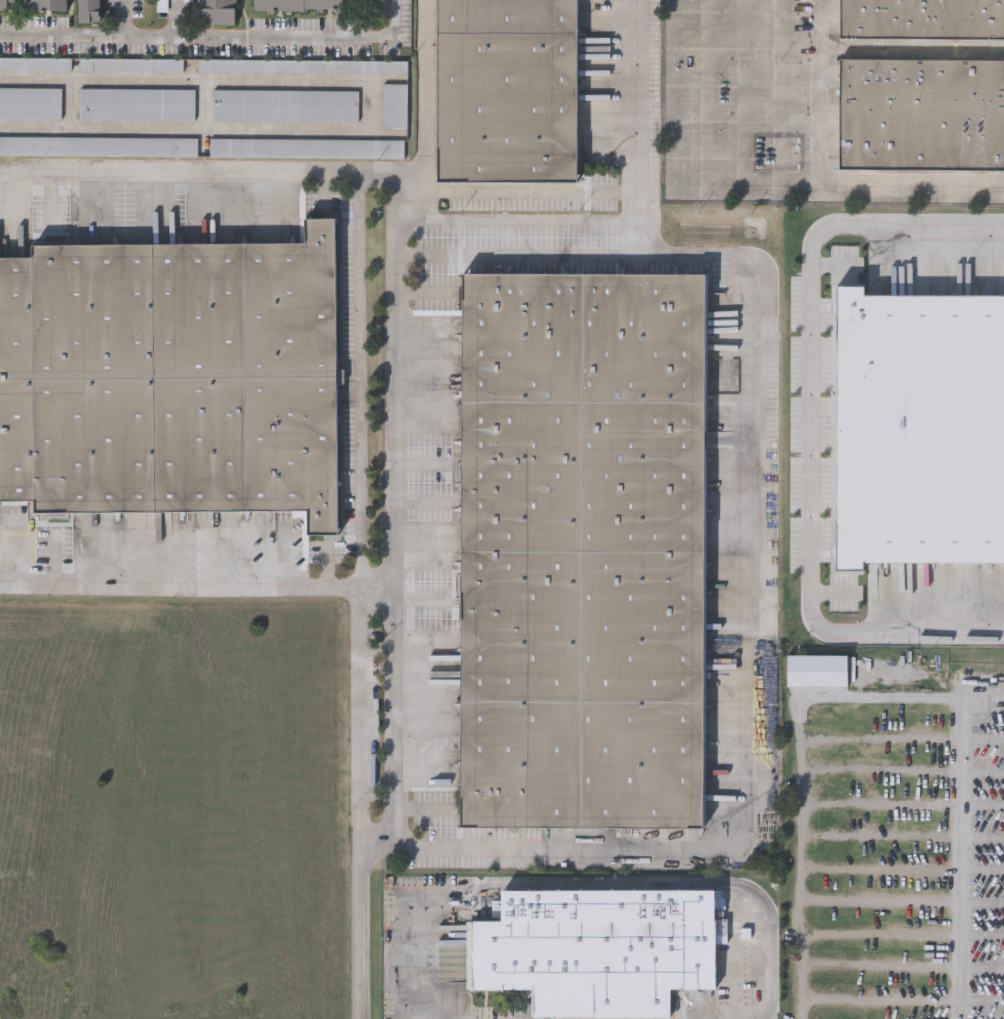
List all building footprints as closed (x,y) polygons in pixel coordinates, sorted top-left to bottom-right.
[(67,10),(0,9),(0,0),(67,0),(67,10)] [(78,21),(78,0),(100,0),(100,21),(78,21)] [(198,23),(198,0),(236,0),(236,23),(198,23)] [(253,10),(253,0),(354,0),(354,10),(253,10)] [(435,177),(435,0),(574,0),(574,177),(435,177)] [(841,37),(1003,37),(1003,0),(841,0),(841,37)] [(71,69),(0,69),(0,57),(71,57),(71,69)] [(183,58),(183,70),(79,70),(79,58),(183,58)] [(198,58),(406,60),(405,72),(198,70),(198,58)] [(839,166),(1003,167),(1003,58),(839,58),(839,166)] [(381,126),(381,83),(406,83),(406,126),(381,126)] [(61,118),(0,117),(0,86),(61,87),(61,118)] [(194,119),(80,118),(80,88),(195,88),(194,119)] [(358,89),(357,120),(212,120),(213,89),(358,89)] [(197,155),(0,154),(0,135),(197,137),(197,155)] [(210,138),(403,138),(403,157),(210,156),(210,138)] [(31,496),(31,511),(304,511),(304,531),(335,531),(334,217),(303,217),(303,240),(30,241),(30,254),(0,254),(0,496),(31,496)] [(458,273),(455,828),(700,829),(703,275),(458,273)] [(971,578),(971,603),(1003,603),(1003,598),(1003,585),(1001,585),(1001,578),(971,578)] [(846,685),(785,685),(785,654),(846,654),(846,685)] [(531,1017),(531,988),(466,988),(465,920),(500,920),(500,889),(714,889),(714,990),(669,990),(669,1017),(531,1017)]
